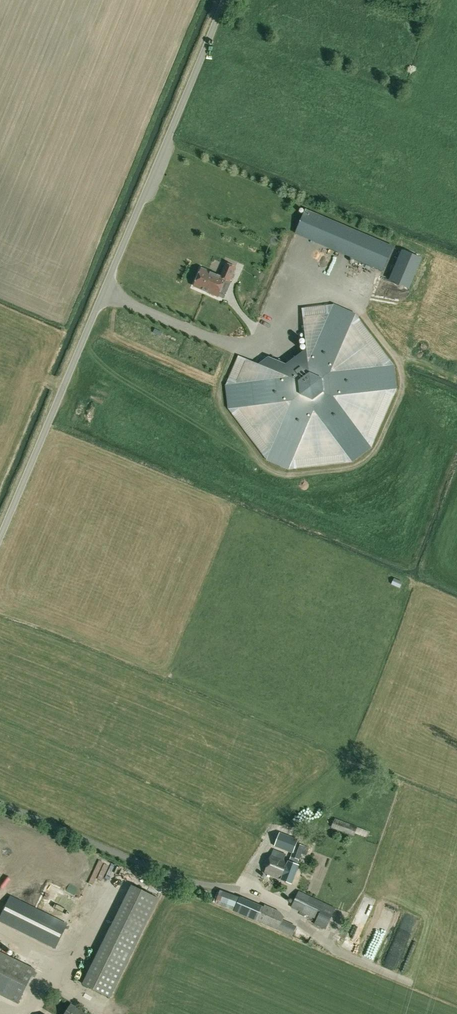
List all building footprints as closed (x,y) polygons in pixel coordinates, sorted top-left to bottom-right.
[(295,233),(382,270),(393,246),(305,209),(295,233)] [(224,278),(229,280),(235,267),(225,263),(220,276),(202,268),(194,285),(217,295),(224,278)] [(299,264),(296,276),(303,278),(307,266),(299,264)] [(375,299),(378,293),(355,283),(352,289),(375,299)] [(397,388),(395,363),(356,311),(332,302),(300,306),(306,348),(284,364),(270,358),(262,365),(236,354),(224,384),(226,408),(265,460),(288,470),(352,462),(372,447),(397,388)] [(402,582),(394,578),(391,585),(400,588),(402,582)] [(357,827),(334,818),(331,827),(354,836),(357,827)] [(357,829),(368,833),(371,827),(360,822),(357,829)] [(288,855),(273,849),(263,873),(281,880),(291,884),(299,865),(297,864),(301,854),(306,856),(309,847),(297,843),(298,839),(279,831),(274,847),(291,853),(289,861),(288,861),(288,862),(286,861),(288,855)] [(109,890),(117,894),(127,874),(105,863),(83,909),(91,913),(105,885),(111,888),(109,890)] [(110,997),(159,898),(132,885),(83,984),(110,997)] [(235,910),(258,920),(257,921),(278,930),(284,916),(280,911),(265,904),(263,907),(240,897),(220,890),(215,903),(235,911),(235,910)] [(335,908),(299,891),(291,907),(316,919),(314,924),(325,929),(335,908)] [(56,949),(68,924),(10,895),(0,917),(0,921),(56,949)] [(351,939),(361,942),(373,903),(363,900),(351,939)] [(101,917),(107,903),(102,901),(96,915),(101,917)] [(383,915),(394,918),(399,905),(388,901),(383,915)] [(292,936),(297,926),(282,920),(278,929),(292,936)] [(18,1003),(35,969),(0,952),(0,994),(18,1003)] [(71,1004),(65,1013),(87,1013),(71,1004)]
